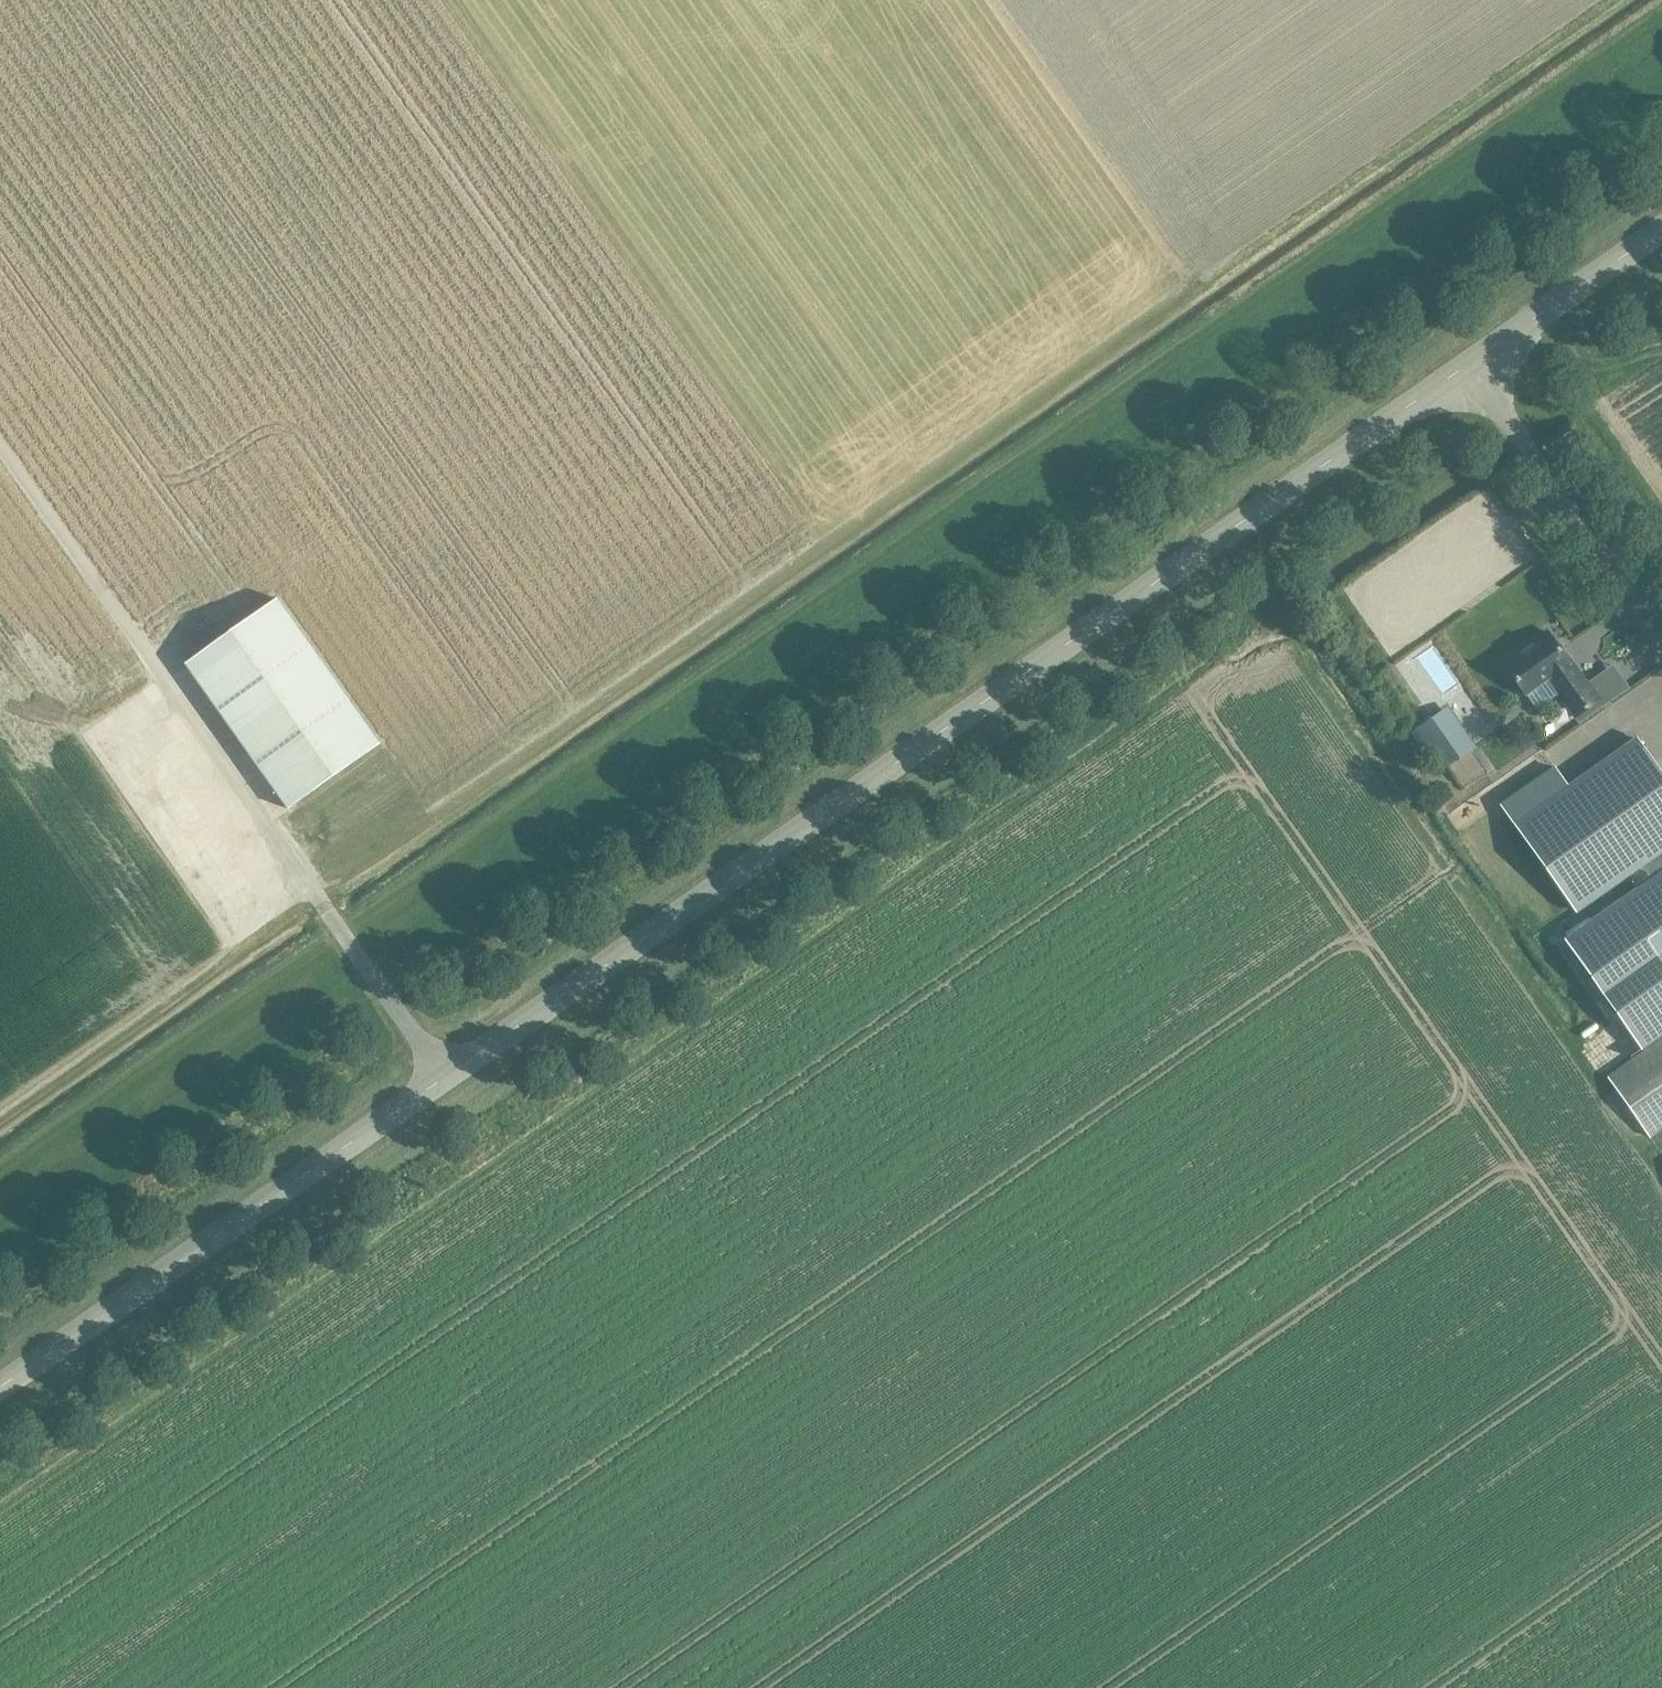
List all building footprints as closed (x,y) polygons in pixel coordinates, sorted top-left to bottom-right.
[(380,745),(277,599),(185,664),(289,810),(380,745)] [(1547,632),(1543,634),(1502,663),(1525,695),(1547,679),(1575,718),(1599,701),(1596,698),(1595,698),(1589,690),(1590,689),(1571,661),(1568,662),(1547,632)] [(1473,671),(1456,677),(1460,688),(1477,682),(1473,671)] [(1437,715),(1417,730),(1443,767),(1463,752),(1437,715)] [(1568,789),(1550,764),(1498,801),(1515,826),(1575,911),(1627,874),(1639,890),(1661,874),(1661,774),(1638,739),(1568,789)] [(1639,890),(1621,902),(1620,902),(1565,940),(1642,1049),(1661,1035),(1661,874),(1639,890)] [(1608,1078),(1650,1137),(1661,1129),(1661,1040),(1608,1078)]
